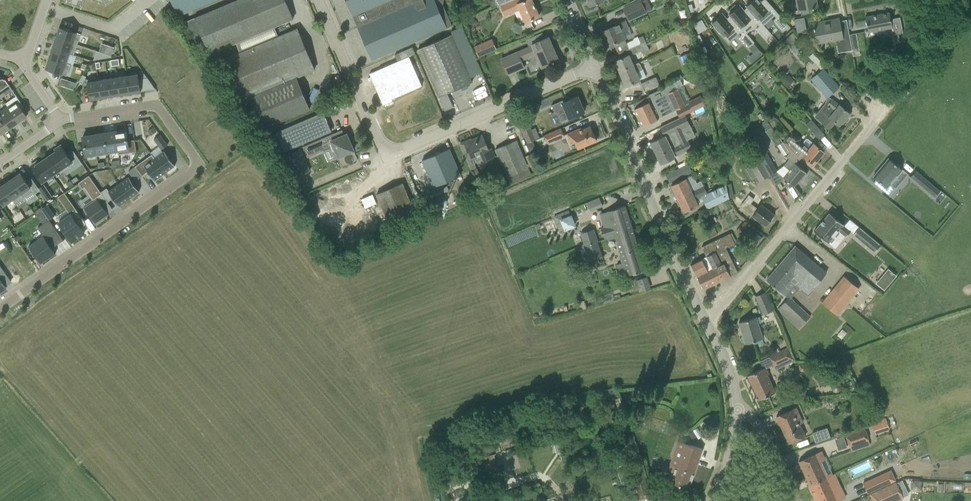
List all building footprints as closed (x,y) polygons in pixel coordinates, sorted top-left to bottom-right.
[(178,16),(216,0),(171,0),(178,16)] [(210,54),(237,43),(241,52),(278,36),(274,27),(293,19),(285,0),(237,0),(183,23),(195,41),(203,38),(210,54)] [(443,0),(346,0),(353,16),(358,14),(363,25),(358,27),(372,60),(381,56),(452,26),(442,4),(443,4),(443,0)] [(532,0),(526,0),(524,1),(523,0),(511,0),(500,5),(501,7),(500,8),(504,16),(505,16),(520,9),(525,22),(530,20),(539,16),(532,0)] [(629,21),(646,13),(641,0),(639,0),(622,8),(629,21)] [(746,6),(747,7),(763,26),(764,25),(772,17),(773,16),(775,18),(773,20),(783,31),(788,26),(766,0),(763,0),(760,3),(757,0),(753,0),(746,6)] [(800,10),(812,8),(812,9),(814,9),(813,8),(817,7),(816,0),(798,0),(800,10)] [(738,6),(729,14),(730,16),(746,34),(755,26),(757,24),(759,26),(756,28),(766,39),(771,34),(764,25),(763,26),(747,7),(742,11),(738,6)] [(867,27),(868,33),(892,28),(891,22),(889,12),(865,17),(867,27)] [(721,15),(712,23),(729,42),(738,34),(740,32),(742,34),(739,36),(749,47),(754,42),(746,34),(730,16),(725,20),(721,15)] [(700,33),(708,27),(703,18),(694,24),(700,33)] [(797,33),(807,32),(804,18),(794,19),(797,33)] [(814,28),(813,28),(813,30),(815,30),(817,42),(838,38),(841,53),(852,51),(852,50),(846,20),(839,21),(839,19),(813,24),(814,28)] [(611,28),(602,32),(608,46),(614,44),(618,54),(626,50),(629,49),(629,50),(640,45),(641,47),(647,44),(645,41),(640,44),(639,42),(638,39),(627,44),(624,39),(621,32),(631,28),(627,21),(611,28)] [(59,27),(56,37),(77,45),(81,34),(59,27)] [(249,98),(296,77),(314,70),(297,28),(278,36),(241,52),(223,60),(240,101),(249,98)] [(794,45),(800,40),(793,32),(785,40),(795,52),(798,49),(794,45)] [(856,34),(849,35),(852,50),(859,49),(856,34)] [(430,77),(438,96),(447,93),(472,82),(468,73),(464,62),(452,35),(418,49),(430,77)] [(56,37),(52,48),(69,53),(74,55),(77,45),(56,37)] [(533,46),(536,54),(542,68),(558,61),(548,37),(532,44),(533,46)] [(692,37),(686,38),(688,48),(695,47),(692,37)] [(496,50),(491,39),(479,44),(480,46),(474,48),(478,58),(496,50)] [(640,45),(629,50),(631,55),(641,50),(642,52),(649,49),(647,44),(641,47),(640,45)] [(524,67),(521,60),(536,54),(533,46),(501,59),(504,65),(508,74),(524,67)] [(52,48),(49,58),(66,64),(69,53),(52,48)] [(698,68),(689,52),(680,57),(688,74),(698,68)] [(614,61),(619,72),(633,66),(633,65),(628,55),(614,61)] [(373,83),(383,105),(392,101),(391,99),(422,86),(408,56),(378,70),(382,79),(373,83)] [(49,58),(45,69),(67,76),(70,65),(66,64),(49,58)] [(633,66),(619,72),(625,86),(639,80),(645,77),(638,62),(633,65),(633,66)] [(823,69),(811,80),(827,98),(839,87),(823,69)] [(138,74),(127,75),(129,93),(141,91),(138,74)] [(127,75),(117,77),(120,95),(129,93),(127,75)] [(699,80),(692,76),(689,82),(696,86),(699,80)] [(117,77),(108,79),(110,96),(120,95),(117,77)] [(249,98),(262,129),(309,109),(296,77),(249,98)] [(641,83),(644,91),(659,85),(656,77),(641,83)] [(61,78),(59,85),(66,87),(68,80),(61,78)] [(98,78),(87,80),(90,100),(101,98),(98,80),(99,80),(98,78)] [(99,80),(98,80),(101,98),(110,96),(108,79),(99,80)] [(684,104),(677,89),(683,86),(680,79),(669,84),(670,86),(632,104),(643,126),(685,106),(684,104)] [(447,93),(438,96),(445,111),(453,107),(447,93)] [(565,100),(551,105),(555,113),(559,112),(563,121),(569,118),(584,112),(577,96),(565,101),(565,100)] [(689,114),(705,106),(701,96),(684,104),(685,106),(689,114)] [(16,100),(8,106),(18,122),(27,116),(16,100)] [(825,104),(815,118),(829,129),(835,122),(840,126),(850,113),(842,107),(832,100),(827,105),(825,104)] [(0,112),(0,113),(10,127),(18,122),(8,106),(0,112)] [(323,112),(277,132),(285,151),(331,131),(323,112)] [(0,113),(0,132),(1,133),(10,127),(0,113)] [(788,132),(776,118),(776,119),(773,115),(768,119),(771,123),(770,124),(782,137),(788,132)] [(651,143),(656,153),(661,164),(675,157),(692,149),(688,140),(687,141),(686,139),(683,131),(690,127),(685,116),(660,127),(664,136),(651,143)] [(540,137),(536,127),(531,130),(525,117),(518,120),(528,143),(540,137)] [(824,134),(811,120),(805,124),(819,139),(824,134)] [(575,141),(578,149),(597,141),(590,126),(583,129),(583,127),(567,134),(571,143),(575,141)] [(151,135),(156,132),(153,127),(148,131),(151,135)] [(544,136),(548,143),(564,136),(561,129),(544,136)] [(126,130),(115,132),(118,150),(117,150),(118,155),(136,152),(135,140),(128,141),(126,130)] [(339,131),(303,147),(307,158),(323,151),(323,150),(330,147),(332,151),(335,150),(338,157),(333,158),(334,159),(354,151),(352,146),(353,143),(351,140),(348,138),(346,134),(342,136),(339,131)] [(816,146),(813,144),(807,139),(806,138),(802,142),(800,140),(801,139),(792,131),(783,142),(788,149),(797,158),(800,154),(813,165),(824,152),(816,146)] [(115,132),(104,133),(107,152),(108,152),(117,150),(118,150),(115,132)] [(104,133),(94,135),(97,153),(96,153),(96,156),(97,156),(108,154),(108,152),(107,152),(104,133)] [(94,135),(82,137),(85,155),(96,153),(97,153),(94,135)] [(160,135),(154,139),(162,149),(168,145),(160,135)] [(494,156),(491,148),(488,149),(482,135),(474,138),(475,141),(473,142),(471,139),(460,144),(471,170),(477,168),(475,163),(483,160),(483,161),(487,160),(494,156)] [(779,145),(782,143),(777,135),(771,139),(776,146),(777,146),(779,145)] [(751,141),(758,156),(766,152),(766,149),(759,136),(751,141)] [(528,168),(516,141),(495,150),(507,177),(528,168)] [(535,152),(531,142),(526,144),(530,154),(535,152)] [(788,153),(782,143),(779,145),(777,146),(783,156),(788,153)] [(72,161),(61,145),(55,149),(56,151),(52,154),(64,171),(68,168),(66,166),(72,161)] [(309,172),(300,149),(287,155),(297,177),(309,172)] [(422,161),(433,187),(461,175),(449,149),(422,161)] [(165,151),(154,159),(165,173),(175,166),(165,151)] [(770,176),(777,171),(766,152),(758,156),(759,158),(769,176),(770,176)] [(136,153),(131,162),(143,178),(149,173),(154,181),(165,173),(154,159),(145,165),(136,153)] [(802,180),(807,173),(800,167),(795,163),(797,159),(789,153),(786,156),(789,159),(784,165),(789,170),(783,178),(786,180),(794,186),(800,179),(802,180)] [(64,171),(52,154),(42,160),(52,175),(60,169),(62,172),(64,171)] [(759,181),(769,176),(759,158),(749,163),(759,181)] [(888,158),(873,176),(876,179),(873,182),(889,196),(895,189),(889,185),(902,169),(888,158)] [(52,175),(42,160),(39,163),(37,161),(31,165),(42,182),(52,175)] [(131,175),(119,184),(129,199),(139,192),(134,184),(143,178),(131,162),(127,170),(131,175)] [(687,164),(665,175),(669,183),(692,173),(687,164)] [(21,172),(11,179),(24,198),(33,191),(21,172)] [(89,175),(78,183),(82,189),(84,188),(93,201),(84,207),(90,216),(90,217),(95,225),(104,219),(103,218),(109,215),(103,207),(108,203),(108,202),(101,192),(89,175)] [(702,197),(707,209),(729,198),(726,184),(707,194),(701,181),(696,183),(693,175),(671,185),(684,212),(698,206),(695,200),(702,197)] [(11,179),(2,185),(12,200),(15,204),(24,198),(11,179)] [(925,179),(920,185),(935,198),(940,191),(925,179)] [(415,213),(402,183),(376,195),(389,224),(415,213)] [(52,197),(44,184),(39,188),(47,200),(52,197)] [(106,188),(101,192),(108,202),(113,198),(119,206),(129,199),(119,184),(109,191),(106,188)] [(0,186),(0,201),(3,206),(12,200),(2,185),(0,186)] [(64,192),(57,197),(70,215),(58,223),(72,242),(83,234),(79,229),(86,224),(64,192)] [(752,216),(765,226),(774,214),(761,204),(757,209),(750,203),(753,199),(749,195),(741,206),(753,215),(752,216)] [(590,211),(603,206),(599,198),(586,203),(590,211)] [(433,201),(437,211),(442,208),(438,199),(433,201)] [(617,265),(621,278),(645,270),(625,206),(600,214),(604,226),(600,227),(603,236),(614,233),(623,263),(617,265)] [(575,225),(569,210),(554,216),(560,231),(575,225)] [(851,231),(843,225),(843,224),(829,213),(814,231),(828,243),(838,231),(845,237),(851,231)] [(43,236),(28,246),(41,263),(56,253),(52,248),(63,240),(49,220),(37,228),(43,236)] [(754,231),(747,224),(744,222),(736,230),(747,239),(754,231)] [(713,226),(708,229),(712,237),(717,234),(713,226)] [(880,245),(859,227),(853,235),(874,253),(880,245)] [(594,231),(580,235),(584,246),(597,242),(594,231)] [(703,289),(730,276),(730,275),(737,272),(725,248),(734,243),(729,233),(702,247),(711,266),(706,268),(706,269),(701,272),(702,274),(697,277),(703,289)] [(602,256),(597,242),(584,246),(582,247),(587,261),(602,256)] [(827,273),(795,246),(766,280),(785,295),(788,292),(784,289),(790,280),(808,295),(827,273)] [(702,274),(701,272),(706,269),(706,268),(701,258),(690,264),(697,277),(702,274)] [(871,281),(869,284),(883,295),(889,287),(875,276),(873,279),(872,279),(871,281)] [(822,303),(837,316),(848,303),(854,296),(858,291),(843,278),(822,303)] [(772,310),(768,301),(764,292),(756,296),(763,314),(772,310)] [(854,296),(848,303),(850,305),(856,298),(854,296)] [(778,308),(798,328),(809,317),(789,297),(778,308)] [(763,338),(759,326),(756,317),(739,322),(745,344),(763,338)] [(769,356),(773,365),(790,357),(786,348),(769,356)] [(756,371),(747,376),(758,400),(776,392),(764,368),(756,371)] [(617,394),(615,387),(591,394),(593,401),(617,394)] [(631,392),(624,394),(627,406),(635,404),(631,392)] [(804,437),(795,417),(798,415),(794,408),(785,412),(776,416),(789,444),(804,437)] [(876,423),(879,433),(889,429),(886,419),(876,423)] [(812,433),(815,443),(830,437),(827,428),(812,433)] [(870,444),(865,429),(846,435),(850,447),(855,445),(856,449),(870,444)] [(836,438),(840,450),(849,447),(845,435),(836,438)] [(453,438),(456,451),(463,449),(461,436),(453,438)] [(665,480),(689,488),(702,449),(679,441),(670,464),(676,466),(673,472),(668,470),(665,480)] [(828,477),(820,460),(822,459),(819,452),(816,453),(799,461),(810,485),(810,486),(828,477)] [(502,477),(495,458),(483,462),(489,481),(502,477)] [(625,469),(617,472),(621,486),(630,484),(625,469)] [(809,486),(812,492),(815,497),(814,497),(815,497),(816,500),(839,500),(841,500),(839,495),(837,496),(828,477),(810,486),(810,485),(809,486)] [(873,500),(878,500),(881,500),(882,500),(897,500),(903,498),(896,482),(870,494),(873,500)]
